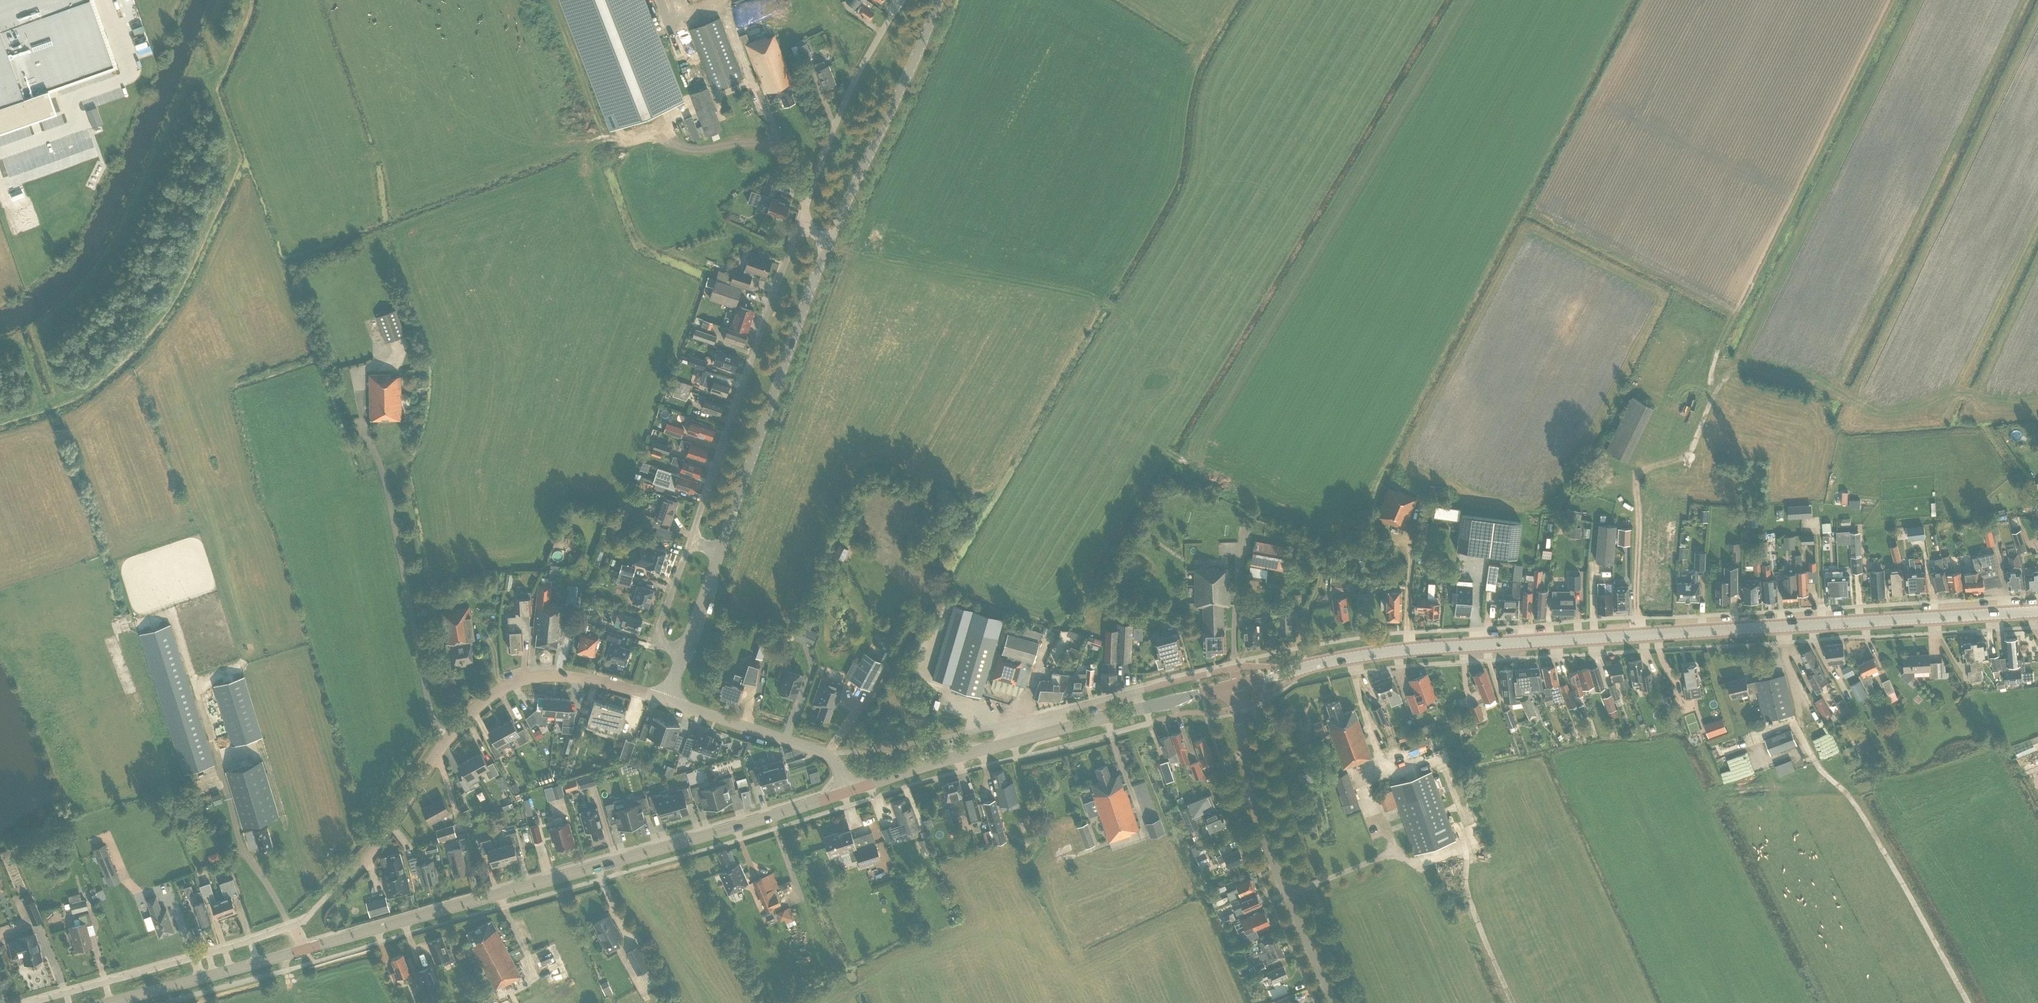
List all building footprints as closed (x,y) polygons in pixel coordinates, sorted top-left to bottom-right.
[(47,88),(113,64),(90,0),(82,0),(80,1),(80,0),(0,0),(0,129),(22,121),(23,125),(37,120),(36,116),(55,110),(47,88)] [(611,131),(683,103),(643,0),(560,0),(611,131)] [(860,7),(856,13),(862,17),(863,15),(869,19),(874,11),(870,8),(873,3),(868,0),(847,0),(846,1),(854,6),(856,5),(860,7)] [(713,89),(743,77),(720,17),(690,29),(713,89)] [(792,93),(797,91),(775,35),(768,38),(767,36),(750,42),(747,33),(740,36),(743,45),(746,44),(765,93),(766,92),(771,102),(782,98),(785,106),(795,101),(792,93)] [(805,60),(812,58),(806,43),(799,46),(805,60)] [(798,45),(792,47),(796,60),(802,58),(798,45)] [(679,68),(690,92),(700,88),(697,81),(707,77),(700,59),(679,68)] [(824,88),(835,83),(828,65),(826,66),(824,60),(815,64),(817,70),(824,88)] [(707,134),(722,129),(706,87),(691,93),(707,134)] [(781,178),(769,174),(763,191),(775,195),(781,178)] [(787,210),(790,203),(752,191),(748,202),(758,206),(759,205),(761,206),(762,203),(770,206),(768,211),(769,211),(769,213),(774,214),(775,213),(785,217),(786,215),(787,216),(788,210),(787,210)] [(772,261),(750,254),(743,274),(735,271),(731,280),(748,286),(753,271),(767,275),(772,261)] [(709,276),(706,284),(714,287),(717,279),(709,276)] [(714,287),(710,298),(735,307),(741,288),(717,279),(714,287)] [(748,330),(755,310),(739,305),(733,325),(748,330)] [(378,316),(378,317),(386,342),(406,335),(397,310),(378,316)] [(728,328),(722,326),(721,332),(726,334),(724,339),(743,346),(747,335),(728,328)] [(717,336),(703,331),(695,329),(693,336),(714,344),(717,336)] [(734,371),(739,357),(721,351),(716,365),(734,371)] [(707,369),(709,362),(693,357),(691,363),(707,369)] [(726,395),(730,384),(715,379),(717,373),(706,370),(701,382),(712,386),(711,390),(726,395)] [(370,419),(401,419),(401,376),(391,376),(391,374),(369,374),(370,419)] [(673,378),(671,384),(691,391),(693,385),(673,378)] [(687,398),(690,394),(691,391),(671,384),(668,391),(674,393),(687,398)] [(720,414),(723,405),(706,399),(707,397),(699,394),(697,400),(704,403),(702,408),(720,414)] [(1640,448),(1655,412),(1630,403),(1615,441),(1631,447),(1632,445),(1640,448)] [(711,439),(715,428),(701,423),(701,422),(692,419),(687,432),(697,435),(697,434),(711,439)] [(685,428),(667,422),(664,431),(681,438),(685,428)] [(704,460),(708,450),(690,444),(691,442),(682,439),(679,446),(688,449),(686,454),(704,460)] [(671,446),(656,441),(653,448),(669,453),(671,446)] [(653,448),(651,453),(661,456),(662,451),(653,448)] [(699,476),(702,467),(684,461),(685,460),(674,456),(672,462),(682,466),(681,470),(699,476)] [(659,467),(653,482),(656,483),(666,486),(674,489),(676,486),(686,490),(688,490),(689,490),(694,491),(697,482),(689,480),(690,479),(679,475),(680,474),(670,471),(659,467)] [(656,483),(654,489),(664,492),(666,486),(656,483)] [(1404,529),(1417,499),(1397,490),(1397,491),(1389,488),(1376,517),(1404,529)] [(678,502),(664,497),(664,494),(657,492),(652,507),(658,509),(655,517),(645,514),(642,522),(659,527),(661,520),(670,523),(678,502)] [(1789,519),(1812,517),(1811,505),(1788,506),(1789,519)] [(1435,520),(1454,521),(1454,510),(1436,509),(1435,520)] [(1523,520),(1463,514),(1460,550),(1519,556),(1523,520)] [(1591,539),(1593,522),(1570,520),(1568,536),(1591,539)] [(1988,545),(1995,544),(1990,522),(1983,524),(1988,545)] [(1614,563),(1617,525),(1600,524),(1597,562),(1614,563)] [(1646,525),(1647,562),(1677,562),(1677,525),(1646,525)] [(1832,525),(1823,526),(1824,547),(1833,547),(1832,525)] [(1960,527),(1957,530),(1962,535),(1965,531),(1960,527)] [(1631,545),(1631,529),(1621,528),(1620,545),(1631,545)] [(2027,549),(2020,530),(2013,532),(2019,551),(2027,549)] [(1850,533),(1852,556),(1862,555),(1861,532),(1850,533)] [(1794,538),(1784,540),(1786,553),(1796,551),(1794,538)] [(1283,570),(1287,547),(1255,541),(1250,564),(1283,570)] [(840,544),(835,555),(844,559),(849,548),(840,544)] [(639,545),(637,551),(633,562),(647,567),(660,571),(666,550),(653,546),(653,549),(639,545)] [(1894,562),(1902,560),(1897,545),(1890,547),(1894,562)] [(1732,546),(1731,563),(1741,563),(1742,547),(1732,546)] [(2001,581),(1994,552),(1973,557),(1976,568),(1972,569),(1972,572),(1964,573),(1965,579),(1967,589),(1985,589),(1985,587),(1998,585),(1998,582),(2000,581),(2001,581)] [(2010,589),(2025,588),(2025,587),(2022,570),(2018,553),(2009,556),(2012,568),(2013,571),(2007,572),(2010,589)] [(1918,591),(1915,558),(1914,554),(1911,555),(1912,558),(1910,558),(1911,573),(1907,573),(1908,592),(1918,591)] [(1809,593),(1808,571),(1803,571),(1802,555),(1796,555),(1797,571),(1797,575),(1797,579),(1798,594),(1809,593)] [(1950,590),(1963,588),(1961,571),(1952,573),(1951,565),(1949,555),(1943,556),(1946,574),(1948,574),(1950,590)] [(1853,573),(1864,573),(1862,556),(1852,557),(1853,573)] [(1918,591),(1929,590),(1926,572),(1921,572),(1921,564),(1920,564),(1919,558),(1915,558),(1918,591)] [(1936,572),(1931,573),(1936,592),(1950,589),(1945,570),(1942,558),(1936,559),(1938,572),(1936,572)] [(633,575),(635,567),(622,563),(620,571),(633,575)] [(1763,574),(1762,574),(1764,601),(1778,600),(1776,579),(1768,580),(1768,575),(1771,574),(1770,564),(1763,564),(1763,574)] [(1268,570),(1250,566),(1248,578),(1266,582),(1268,570)] [(1725,567),(1726,577),(1723,580),(1716,580),(1717,600),(1731,600),(1731,585),(1738,585),(1737,567),(1725,567)] [(1224,630),(1223,606),(1230,605),(1229,569),(1219,569),(1219,568),(1194,569),(1196,607),(1203,606),(1204,631),(1203,631),(1204,652),(1205,652),(1207,654),(1211,654),(1213,652),(1214,652),(1213,651),(1225,651),(1225,630),(1224,630)] [(1891,593),(1905,592),(1904,572),(1896,572),(1896,568),(1888,569),(1889,582),(1890,582),(1891,593)] [(1534,580),(1533,588),(1540,588),(1541,578),(1542,570),(1535,569),(1534,577),(1534,580)] [(1839,596),(1838,570),(1833,571),(1834,577),(1826,577),(1827,597),(1839,596)] [(1838,570),(1839,596),(1851,596),(1850,576),(1843,576),(1843,570),(1838,570)] [(1872,579),(1873,595),(1873,596),(1885,595),(1883,570),(1872,571),(1872,579)] [(2037,589),(2037,571),(2034,571),(2034,574),(2025,574),(2025,580),(2027,589),(2037,589)] [(630,585),(633,576),(620,572),(617,582),(630,585)] [(1569,596),(1552,596),(1552,612),(1565,612),(1565,614),(1574,614),(1574,588),(1580,588),(1580,572),(1569,573),(1569,574),(1567,574),(1568,588),(1569,588),(1569,596)] [(1700,600),(1700,583),(1699,583),(1699,574),(1693,574),(1692,582),(1678,582),(1678,599),(1700,600)] [(1797,579),(1797,575),(1785,576),(1785,580),(1785,590),(1783,590),(1784,600),(1798,599),(1798,594),(1797,579)] [(1487,577),(1485,589),(1495,591),(1497,578),(1487,577)] [(1455,603),(1454,615),(1471,616),(1473,581),(1457,579),(1456,591),(1452,591),(1452,603),(1455,603)] [(1743,602),(1762,601),(1760,580),(1742,581),(1743,602)] [(1513,581),(1512,594),(1519,594),(1520,582),(1513,581)] [(1598,594),(1597,594),(1597,612),(1612,611),(1611,584),(1605,584),(1605,582),(1597,583),(1597,589),(1598,594)] [(1436,596),(1434,596),(1435,583),(1429,583),(1428,598),(1418,597),(1417,607),(1427,607),(1426,615),(1439,616),(1440,600),(1436,596)] [(562,635),(565,606),(558,606),(558,603),(550,603),(552,585),(539,584),(533,632),(537,633),(536,644),(557,646),(559,635),(562,635)] [(649,607),(654,590),(638,585),(632,602),(649,607)] [(1628,585),(1613,585),(1613,589),(1614,610),(1629,610),(1628,593),(1628,585)] [(567,586),(567,606),(582,606),(582,596),(579,596),(579,586),(567,586)] [(1401,618),(1401,590),(1392,589),(1388,589),(1386,589),(1386,599),(1381,599),(1381,608),(1386,608),(1386,618),(1401,618)] [(1545,615),(1547,590),(1536,590),(1535,606),(1534,615),(1545,615)] [(1532,601),(1533,592),(1523,591),(1522,615),(1530,615),(1531,601),(1532,601)] [(1347,610),(1349,610),(1347,596),(1332,598),(1334,612),(1335,612),(1337,619),(1348,618),(1347,610)] [(529,612),(532,612),(531,598),(518,598),(519,613),(516,613),(516,616),(508,616),(509,632),(510,650),(512,652),(516,652),(518,649),(519,649),(524,649),(523,631),(522,631),(522,626),(530,625),(529,612)] [(1518,617),(1518,600),(1499,599),(1498,616),(1501,616),(1501,618),(1515,618),(1515,617),(1518,617)] [(471,644),(476,643),(469,606),(440,611),(447,648),(452,648),(454,664),(474,661),(471,644)] [(953,609),(933,678),(953,684),(952,688),(981,696),(998,637),(1002,623),(953,609)] [(1290,609),(1274,610),(1276,638),(1292,637),(1290,609)] [(1269,623),(1271,611),(1266,610),(1264,616),(1255,617),(1256,624),(1244,625),(1246,644),(1261,643),(1260,632),(1261,632),(1260,624),(1269,623)] [(639,631),(643,620),(632,617),(632,616),(625,614),(625,615),(618,613),(616,618),(623,620),(621,627),(631,630),(631,629),(639,631)] [(599,617),(586,614),(584,620),(597,624),(599,617)] [(1000,652),(992,677),(1025,686),(1032,661),(1033,661),(1041,631),(1011,622),(1002,653),(1000,652)] [(1131,660),(1133,623),(1118,622),(1117,630),(1106,629),(1105,659),(1116,660),(1116,659),(1131,660)] [(594,655),(599,637),(595,636),(597,626),(583,623),(582,629),(583,629),(582,633),(581,633),(577,651),(594,655)] [(215,764),(189,681),(170,624),(140,633),(184,774),(215,764)] [(1142,639),(1142,627),(1134,627),(1134,638),(1142,639)] [(624,634),(609,630),(606,640),(611,642),(606,658),(626,664),(631,649),(620,646),(624,634)] [(817,633),(811,630),(807,638),(813,641),(817,633)] [(1083,644),(1086,636),(1070,631),(1068,638),(1083,644)] [(1173,662),(1184,659),(1178,637),(1177,638),(1176,632),(1156,638),(1158,643),(1155,643),(1159,657),(1156,658),(1159,666),(1164,665),(1165,665),(1166,667),(1173,665),(1172,663),(1173,662)] [(1101,647),(1103,640),(1089,636),(1087,643),(1101,647)] [(2003,672),(2004,672),(2006,683),(2023,681),(2022,670),(2025,670),(2024,654),(2019,655),(2018,638),(2006,639),(2007,657),(2000,658),(2003,672)] [(1986,641),(1974,642),(1978,669),(1982,669),(1983,669),(1984,669),(1982,659),(1989,658),(1986,641)] [(1978,669),(1974,642),(1962,644),(1965,661),(1971,660),(1972,671),(1969,671),(1970,681),(1983,680),(1982,670),(1978,670),(1983,669),(1982,669),(1978,669)] [(1829,663),(1846,661),(1843,643),(1826,645),(1829,663)] [(1071,646),(1068,654),(1080,659),(1083,651),(1071,646)] [(1812,649),(1801,655),(1809,668),(1819,663),(1812,649)] [(865,651),(850,679),(871,690),(885,662),(865,651)] [(1930,677),(1939,677),(1938,662),(1930,662),(1930,654),(1904,655),(1905,672),(1901,676),(1908,682),(1915,675),(1915,671),(1930,670),(1930,677)] [(1995,676),(2000,675),(2003,674),(2002,669),(1999,655),(1991,657),(1995,676)] [(1870,672),(1879,668),(1874,658),(1859,664),(1864,673),(1860,675),(1868,692),(1875,688),(1872,681),(1874,681),(1870,672)] [(1644,674),(1642,659),(1628,661),(1632,685),(1633,685),(1633,686),(1639,685),(1640,688),(1653,686),(1651,673),(1644,674)] [(742,681),(738,680),(737,684),(724,680),(723,683),(718,681),(715,689),(720,691),(719,695),(720,695),(720,697),(726,699),(727,698),(728,698),(728,697),(739,701),(745,682),(757,684),(760,665),(748,661),(742,681)] [(1116,688),(1116,672),(1109,672),(1109,662),(1103,662),(1103,672),(1102,672),(1102,687),(1116,688)] [(1609,665),(1612,680),(1618,679),(1622,689),(1630,686),(1627,678),(1624,678),(1623,678),(1621,663),(1609,665)] [(1811,673),(1807,675),(1815,689),(1815,690),(1816,689),(1818,693),(1819,693),(1823,691),(1821,687),(1828,683),(1829,682),(1825,675),(1819,663),(1809,668),(1810,671),(1811,673)] [(1692,684),(1700,683),(1697,665),(1696,665),(1694,664),(1690,664),(1689,666),(1688,667),(1683,668),(1686,685),(1684,686),(1686,698),(1694,697),(1692,684)] [(1843,677),(1854,672),(1850,665),(1839,670),(1843,677)] [(1542,667),(1546,685),(1549,685),(1552,694),(1555,702),(1562,700),(1558,684),(1555,666),(1542,667)] [(1582,688),(1582,689),(1594,685),(1596,690),(1604,687),(1598,667),(1589,670),(1588,667),(1577,671),(1582,688)] [(787,668),(779,692),(796,697),(804,674),(787,668)] [(1512,668),(1500,670),(1504,701),(1512,700),(1513,704),(1521,703),(1520,701),(1520,700),(1515,701),(1514,692),(1513,681),(1512,668)] [(1538,668),(1528,669),(1530,683),(1531,685),(1531,687),(1532,691),(1542,690),(1541,684),(1538,668)] [(1517,680),(1513,681),(1514,692),(1515,698),(1522,697),(1521,695),(1532,694),(1532,691),(1531,687),(1531,685),(1530,683),(1528,669),(1515,670),(1517,680)] [(1092,674),(1092,671),(1087,670),(1086,677),(1072,678),(1070,682),(1069,694),(1069,695),(1084,694),(1085,683),(1092,684),(1092,674)] [(1474,675),(1477,682),(1474,685),(1475,689),(1479,689),(1484,702),(1495,697),(1484,670),(1474,675)] [(1582,688),(1577,671),(1569,674),(1574,690),(1576,696),(1584,693),(1582,689),(1582,688)] [(1063,699),(1063,698),(1070,675),(1052,673),(1051,681),(1041,680),(1038,685),(1035,698),(1063,699)] [(1423,702),(1437,696),(1434,689),(1432,689),(1426,674),(1410,680),(1415,693),(1408,695),(1414,711),(1425,707),(1423,702)] [(1764,720),(1794,714),(1785,675),(1755,681),(1755,682),(1748,683),(1746,677),(1729,681),(1732,697),(1750,693),(1757,691),(1764,720)] [(232,746),(263,737),(244,676),(214,685),(232,746)] [(836,707),(843,685),(822,678),(813,703),(821,706),(818,717),(829,721),(834,707),(836,707)] [(1888,694),(1895,690),(1890,678),(1882,682),(1888,694)] [(1392,679),(1373,686),(1379,701),(1388,697),(1391,705),(1402,702),(1399,694),(1392,679)] [(1859,699),(1867,696),(1860,681),(1852,685),(1859,699)] [(1576,705),(1567,683),(1561,685),(1570,708),(1576,705)] [(1614,699),(1620,697),(1615,683),(1609,686),(1614,699)] [(1546,695),(1544,696),(1547,704),(1554,702),(1551,694),(1546,695)] [(1669,694),(1661,697),(1668,717),(1676,714),(1669,694)] [(1603,698),(1608,713),(1617,709),(1611,695),(1603,698)] [(1522,699),(1520,700),(1520,701),(1521,703),(1522,705),(1523,707),(1529,718),(1529,719),(1530,718),(1538,714),(1529,696),(1522,699)] [(544,697),(539,697),(538,698),(537,709),(532,713),(536,719),(536,723),(547,724),(548,714),(556,715),(557,698),(544,697)] [(1832,715),(1823,697),(1815,702),(1825,719),(1832,715)] [(556,715),(564,715),(564,710),(569,711),(570,699),(557,698),(556,715)] [(1343,769),(1365,761),(1365,760),(1372,757),(1354,708),(1343,712),(1339,699),(1326,704),(1331,717),(1326,718),(1330,728),(1329,729),(1343,769)] [(589,719),(587,727),(596,730),(595,732),(606,736),(607,736),(607,734),(617,737),(619,729),(620,730),(626,711),(595,700),(589,719)] [(1477,721),(1484,717),(1478,704),(1471,708),(1477,721)] [(1378,725),(1387,721),(1381,706),(1372,710),(1378,725)] [(1706,734),(1703,728),(1710,725),(1703,708),(1683,717),(1693,739),(1706,734)] [(575,711),(569,711),(564,710),(564,715),(563,725),(562,732),(572,733),(573,726),(574,726),(575,711)] [(1510,727),(1516,724),(1510,710),(1504,712),(1510,727)] [(653,738),(660,740),(667,722),(654,717),(650,727),(644,725),(640,738),(652,742),(653,738)] [(500,725),(508,740),(515,736),(520,744),(529,739),(524,728),(518,731),(512,719),(500,725)] [(1316,731),(1324,728),(1322,721),(1313,724),(1316,731)] [(1724,721),(1705,728),(1709,737),(1727,730),(1724,721)] [(667,722),(660,740),(668,743),(667,747),(679,751),(683,738),(677,736),(680,726),(667,722)] [(508,740),(500,725),(489,731),(496,744),(490,746),(496,757),(506,752),(503,748),(510,744),(508,740)] [(1422,726),(1416,729),(1419,736),(1425,733),(1422,726)] [(1414,737),(1411,730),(1397,734),(1400,742),(1414,737)] [(1771,755),(1797,745),(1791,730),(1765,740),(1771,755)] [(1171,735),(1174,743),(1177,750),(1182,763),(1189,761),(1184,748),(1187,747),(1182,731),(1171,735)] [(687,737),(681,754),(688,757),(690,751),(716,759),(722,740),(697,732),(695,739),(687,737)] [(1177,750),(1174,743),(1173,744),(1170,735),(1159,739),(1165,755),(1168,754),(1170,762),(1178,759),(1175,751),(1177,750)] [(1213,762),(1209,751),(1204,737),(1194,740),(1202,766),(1203,766),(1210,763),(1213,762)] [(629,760),(635,742),(626,739),(619,757),(629,760)] [(748,741),(746,748),(752,750),(755,743),(748,741)] [(488,765),(481,752),(470,759),(478,773),(485,770),(489,778),(499,773),(493,762),(488,765)] [(481,779),(478,773),(470,759),(458,765),(465,777),(460,780),(466,791),(475,786),(474,783),(481,779)] [(771,767),(777,789),(785,787),(785,788),(791,786),(784,759),(778,761),(779,765),(771,767)] [(1791,759),(1775,766),(1779,776),(1796,770),(1791,759)] [(260,847),(260,849),(273,845),(268,827),(265,827),(263,820),(279,816),(262,761),(226,771),(243,826),(257,822),(259,829),(255,830),(254,829),(246,831),(252,849),(260,847)] [(1167,761),(1160,763),(1167,782),(1174,780),(1167,761)] [(1198,761),(1190,764),(1195,779),(1204,776),(1198,761)] [(628,762),(631,771),(639,769),(639,766),(628,762)] [(1212,771),(1210,763),(1203,766),(1207,780),(1217,776),(1215,770),(1212,771)] [(763,765),(750,769),(754,782),(760,780),(764,793),(777,789),(771,767),(764,769),(763,765)] [(1130,832),(1139,830),(1126,789),(1124,789),(1119,775),(1110,778),(1106,765),(1096,768),(1100,781),(1091,784),(1094,792),(1092,793),(1109,842),(1131,834),(1130,832)] [(1003,768),(992,771),(996,788),(995,788),(1000,804),(1018,799),(1013,781),(1007,783),(1003,768)] [(538,776),(541,784),(554,780),(551,771),(538,776)] [(1311,771),(1298,776),(1301,783),(1314,778),(1311,771)] [(1339,794),(1343,805),(1358,799),(1348,772),(1335,777),(1341,794),(1339,794)] [(1415,854),(1455,840),(1431,772),(1391,786),(1415,854)] [(578,779),(581,788),(596,784),(594,774),(578,779)] [(713,786),(719,806),(732,802),(728,789),(734,787),(735,788),(732,776),(719,780),(721,784),(713,786)] [(959,780),(943,785),(947,801),(951,800),(955,815),(972,811),(975,821),(982,819),(974,792),(963,795),(959,780)] [(567,793),(579,790),(576,781),(565,784),(567,793)] [(565,796),(561,784),(551,786),(555,799),(565,796)] [(678,794),(670,796),(676,818),(690,814),(686,801),(692,799),(692,800),(693,800),(689,786),(677,790),(678,794)] [(701,796),(705,809),(719,806),(713,786),(700,790),(699,786),(692,788),(695,799),(696,799),(695,798),(701,796)] [(745,807),(752,805),(749,789),(742,791),(745,807)] [(676,818),(670,796),(663,798),(662,794),(656,796),(655,793),(648,795),(653,811),(653,810),(659,808),(663,821),(676,818)] [(1188,805),(1180,808),(1189,831),(1198,827),(1196,820),(1195,817),(1203,814),(1204,814),(1215,810),(1214,807),(1215,807),(1210,795),(1208,796),(1208,795),(1187,802),(1188,804),(1188,805)] [(627,807),(633,826),(646,822),(643,812),(649,810),(650,811),(646,797),(634,800),(635,804),(627,807)] [(423,808),(430,823),(450,812),(442,798),(423,808)] [(533,814),(529,799),(524,800),(528,816),(533,814)] [(983,802),(993,832),(997,843),(1007,840),(1003,828),(1004,828),(995,799),(983,802)] [(905,824),(892,828),(895,837),(908,833),(910,838),(918,835),(916,830),(920,829),(914,814),(911,807),(907,808),(905,800),(894,804),(900,822),(903,821),(905,824)] [(620,830),(633,826),(627,807),(614,810),(613,806),(606,808),(610,822),(611,822),(611,821),(617,819),(620,830)] [(602,826),(603,826),(598,807),(580,812),(586,831),(591,830),(593,837),(604,834),(602,826)] [(1215,810),(1204,814),(1206,820),(1211,832),(1226,825),(1226,824),(1227,822),(1226,818),(1225,818),(1223,817),(1221,813),(1219,814),(1217,809),(1215,810)] [(554,840),(557,848),(575,843),(569,823),(563,824),(561,816),(553,818),(556,827),(550,828),(553,840),(554,840)] [(1159,819),(1146,824),(1151,837),(1164,832),(1159,819)] [(1088,836),(1092,834),(1088,823),(1078,827),(1086,848),(1092,846),(1088,836)] [(531,826),(535,841),(542,839),(539,824),(531,826)] [(436,830),(439,840),(456,835),(453,825),(436,830)] [(892,827),(882,830),(886,841),(896,838),(895,837),(892,828),(892,827)] [(855,848),(860,865),(881,859),(872,832),(852,838),(850,830),(834,836),(833,834),(825,836),(831,856),(855,848)] [(501,846),(505,862),(518,858),(514,845),(520,843),(516,831),(506,834),(509,844),(501,846)] [(462,850),(468,849),(465,837),(459,839),(462,850)] [(489,852),(493,865),(505,862),(501,846),(493,848),(491,839),(480,842),(483,854),(489,852)] [(93,850),(108,884),(119,879),(105,845),(93,850)] [(454,876),(468,873),(461,848),(448,851),(454,876)] [(745,883),(747,881),(740,864),(736,865),(730,850),(727,852),(726,849),(718,853),(725,870),(720,873),(729,894),(747,885),(745,883)] [(1228,866),(1243,860),(1239,849),(1224,855),(1223,853),(1221,854),(1219,849),(1211,852),(1213,857),(1216,856),(1219,863),(1226,860),(1228,866)] [(388,897),(411,891),(405,871),(400,852),(386,856),(382,857),(382,858),(381,860),(382,863),(384,864),(384,865),(388,864),(391,875),(383,877),(388,897)] [(409,858),(413,873),(420,871),(423,884),(438,880),(433,861),(420,864),(418,856),(409,858)] [(768,875),(753,882),(759,896),(766,911),(781,904),(774,890),(768,875)] [(221,900),(227,915),(232,913),(233,912),(236,911),(231,896),(239,894),(233,878),(220,883),(224,893),(225,893),(226,898),(221,900)] [(1250,878),(1236,884),(1237,887),(1227,892),(1230,899),(1241,895),(1241,896),(1255,890),(1253,885),(1253,883),(1252,880),(1251,880),(1250,878)] [(944,879),(937,882),(941,892),(948,889),(944,879)] [(200,886),(204,896),(208,894),(217,918),(220,916),(222,917),(227,915),(221,900),(216,901),(210,882),(200,886)] [(200,886),(202,890),(194,893),(191,885),(184,888),(188,897),(195,895),(197,903),(193,904),(200,924),(212,920),(203,896),(204,896),(200,886)] [(1235,909),(1235,910),(1237,915),(1244,911),(1244,912),(1258,905),(1259,906),(1262,904),(1257,892),(1256,893),(1256,892),(1239,900),(1242,906),(1235,909)] [(152,915),(144,918),(148,930),(156,927),(160,937),(175,932),(167,909),(162,911),(156,896),(147,900),(152,914),(152,915)] [(370,916),(390,910),(386,897),(366,902),(370,916)] [(42,920),(34,901),(25,905),(33,923),(42,920)] [(785,919),(786,923),(795,920),(790,907),(777,912),(780,921),(785,919)] [(1255,929),(1269,923),(1269,921),(1269,920),(1268,917),(1267,917),(1264,911),(1250,918),(1249,916),(1241,919),(1242,922),(1238,924),(1246,941),(1258,936),(1255,929)] [(69,927),(70,931),(68,932),(68,933),(69,937),(70,938),(72,938),(75,950),(91,946),(86,925),(92,924),(88,912),(78,915),(80,924),(69,927)] [(604,947),(622,937),(616,926),(616,927),(609,915),(594,923),(599,931),(596,932),(604,947)] [(503,986),(522,976),(491,920),(467,933),(474,946),(473,947),(476,953),(476,954),(495,989),(502,985),(503,986)] [(41,959),(34,934),(18,938),(18,940),(9,943),(13,957),(22,955),(25,963),(41,959)] [(1249,958),(1252,956),(1258,954),(1280,945),(1276,935),(1259,942),(1262,947),(1258,948),(1257,946),(1256,947),(1255,944),(1258,943),(1256,939),(1246,943),(1248,947),(1250,952),(1247,953),(1249,958)] [(442,937),(429,942),(437,962),(442,960),(444,964),(455,960),(453,956),(450,948),(446,949),(442,937)] [(1258,954),(1260,959),(1262,958),(1266,956),(1268,962),(1284,955),(1280,945),(1258,954)] [(649,968),(638,947),(626,953),(638,974),(640,973),(644,979),(652,975),(648,968),(649,968)] [(407,981),(413,979),(403,954),(392,958),(397,971),(392,972),(394,978),(404,974),(407,981)] [(1263,961),(1254,965),(1254,966),(1257,971),(1257,972),(1266,968),(1263,961)] [(1271,983),(1287,976),(1283,965),(1266,972),(1265,970),(1251,976),(1253,983),(1260,980),(1260,981),(1268,977),(1271,983)] [(430,968),(418,972),(425,990),(437,985),(430,968)] [(601,984),(606,995),(613,992),(608,981),(601,984)]
